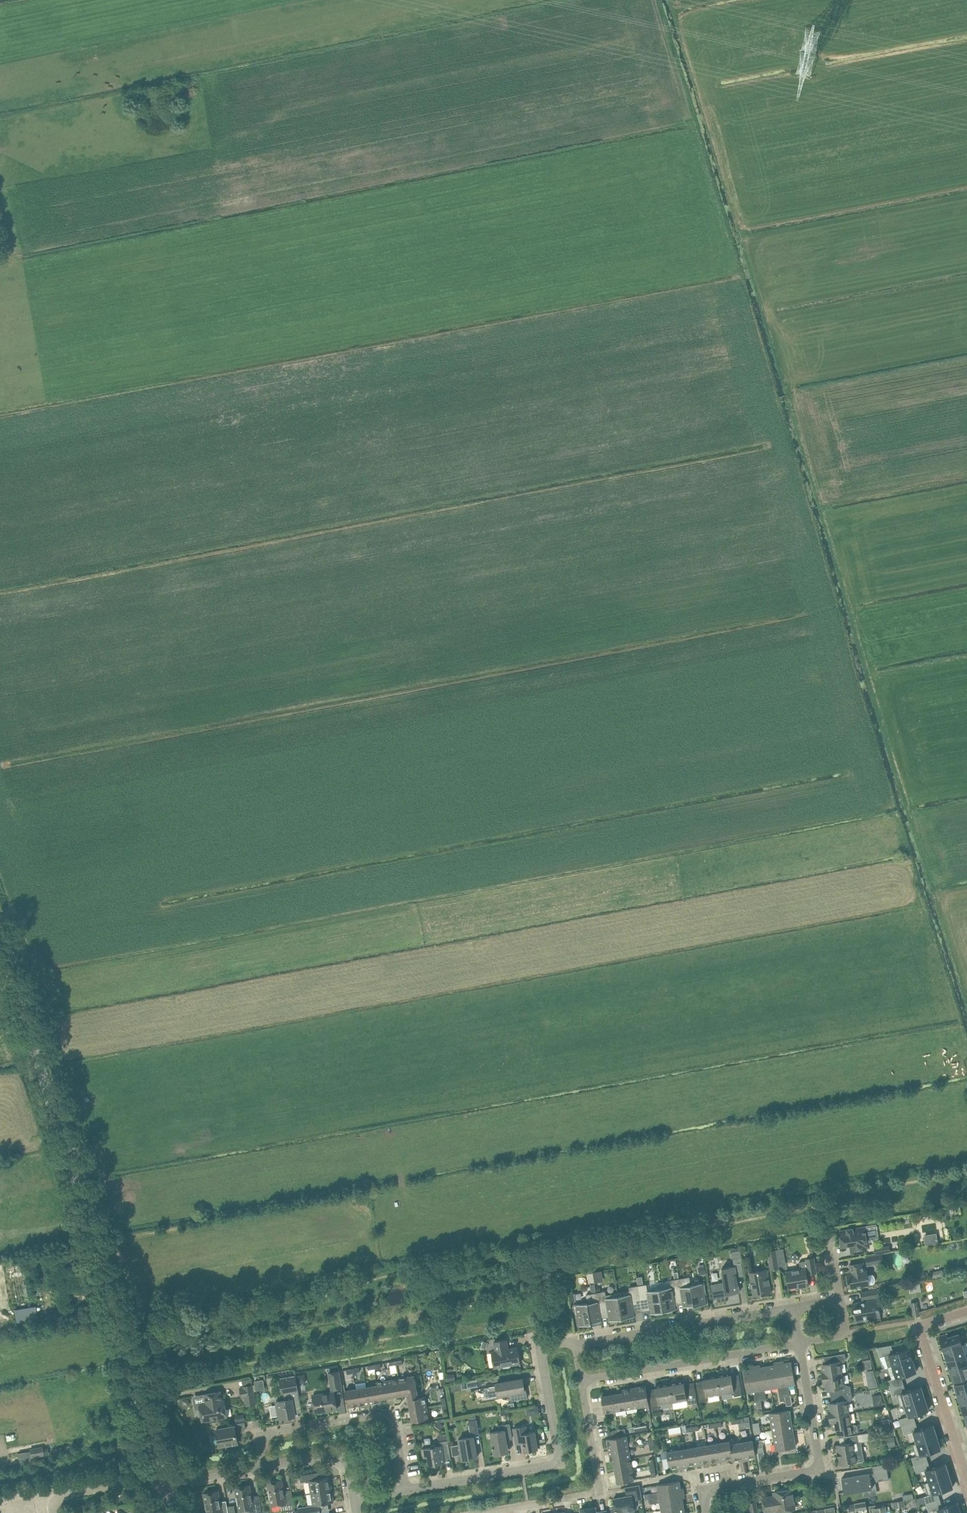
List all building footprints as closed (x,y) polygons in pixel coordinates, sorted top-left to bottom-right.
[(866,1227),(863,1227),(853,1229),(853,1228),(847,1229),(847,1230),(840,1231),(842,1245),(851,1244),(852,1253),(866,1251),(865,1247),(870,1246),(866,1227)] [(924,1245),(938,1241),(936,1231),(921,1235),(924,1245)] [(888,1246),(889,1252),(898,1250),(897,1244),(888,1246)] [(740,1250),(732,1251),(734,1264),(742,1263),(740,1250)] [(776,1250),(768,1251),(771,1270),(779,1268),(776,1250)] [(713,1252),(706,1253),(707,1260),(715,1259),(713,1252)] [(882,1253),(875,1254),(867,1256),(868,1262),(883,1259),(882,1253)] [(809,1274),(817,1272),(814,1258),(806,1259),(806,1260),(799,1262),(800,1269),(786,1271),(789,1288),(802,1286),(802,1287),(809,1286),(807,1276),(809,1276),(809,1274)] [(870,1275),(868,1275),(867,1270),(865,1270),(863,1262),(849,1264),(851,1274),(847,1275),(849,1288),(869,1284),(872,1283),(873,1282),(874,1281),(874,1279),(874,1278),(873,1276),(872,1275),(870,1275)] [(705,1265),(698,1266),(699,1274),(706,1272),(705,1265)] [(740,1292),(735,1266),(722,1268),(724,1282),(711,1284),(713,1299),(726,1297),(725,1293),(726,1293),(726,1294),(740,1292)] [(771,1293),(767,1269),(749,1272),(753,1296),(771,1293)] [(593,1271),(594,1281),(602,1280),(602,1270),(593,1271)] [(706,1304),(704,1292),(705,1292),(706,1294),(706,1293),(705,1282),(702,1282),(702,1283),(691,1285),(690,1276),(679,1278),(684,1304),(683,1304),(684,1306),(694,1305),(694,1306),(706,1304)] [(684,1304),(679,1278),(675,1279),(670,1280),(671,1287),(660,1289),(664,1313),(673,1311),(672,1311),(672,1310),(676,1309),(675,1305),(683,1304),(684,1304)] [(910,1292),(921,1290),(919,1283),(909,1285),(910,1292)] [(664,1313),(660,1289),(648,1291),(647,1284),(638,1285),(642,1311),(651,1309),(651,1313),(656,1312),(656,1313),(655,1314),(664,1313)] [(642,1311),(638,1285),(629,1287),(630,1291),(618,1293),(622,1318),(635,1316),(634,1312),(642,1311)] [(881,1316),(878,1299),(877,1299),(877,1296),(879,1296),(878,1289),(861,1292),(862,1299),(863,1299),(863,1301),(852,1303),(855,1320),(881,1316)] [(622,1318),(618,1293),(606,1295),(605,1291),(597,1292),(596,1292),(601,1318),(609,1317),(610,1320),(622,1318)] [(596,1292),(592,1293),(586,1294),(587,1302),(577,1304),(574,1304),(576,1316),(577,1316),(576,1314),(578,1314),(580,1325),(592,1323),(592,1322),(602,1320),(601,1318),(596,1292)] [(919,1316),(917,1301),(911,1302),(913,1317),(919,1316)] [(15,1321),(36,1318),(34,1305),(13,1308),(15,1321)] [(939,1336),(944,1350),(962,1344),(959,1333),(948,1337),(947,1334),(939,1336)] [(520,1363),(517,1347),(508,1349),(506,1339),(494,1341),(496,1351),(492,1351),(494,1367),(502,1366),(503,1369),(511,1368),(510,1365),(520,1363)] [(965,1354),(962,1344),(944,1350),(947,1360),(965,1354)] [(894,1352),(891,1345),(877,1347),(880,1357),(885,1356),(886,1361),(891,1360),(893,1366),(913,1359),(909,1348),(894,1352)] [(842,1374),(840,1364),(841,1364),(846,1360),(845,1353),(824,1356),(825,1363),(822,1364),(823,1371),(822,1371),(823,1377),(842,1374)] [(965,1354),(947,1360),(950,1370),(966,1365),(966,1360),(965,1354)] [(916,1371),(913,1359),(893,1366),(888,1367),(892,1379),(888,1380),(890,1388),(904,1384),(901,1376),(916,1371)] [(795,1384),(791,1362),(779,1364),(785,1396),(790,1395),(788,1385),(795,1384)] [(785,1396),(779,1364),(767,1366),(771,1388),(778,1387),(780,1397),(785,1396)] [(950,1370),(954,1381),(966,1377),(966,1365),(950,1370)] [(771,1388),(767,1366),(756,1368),(761,1400),(766,1399),(765,1389),(771,1388)] [(761,1400),(756,1368),(744,1370),(747,1392),(754,1391),(756,1401),(761,1400)] [(342,1388),(339,1371),(329,1372),(332,1389),(342,1388)] [(742,1394),(739,1374),(738,1374),(739,1379),(732,1380),(731,1372),(725,1373),(723,1371),(719,1372),(718,1374),(717,1374),(720,1394),(734,1392),(734,1396),(742,1394)] [(454,1373),(446,1375),(447,1382),(455,1380),(454,1373)] [(720,1394),(717,1374),(716,1375),(714,1373),(710,1374),(709,1376),(703,1377),(704,1385),(698,1386),(697,1381),(696,1381),(700,1402),(707,1400),(707,1396),(720,1394)] [(304,1374),(296,1375),(297,1383),(305,1382),(304,1374)] [(851,1386),(844,1383),(843,1383),(842,1374),(823,1377),(824,1383),(825,1382),(827,1390),(830,1389),(831,1396),(852,1392),(851,1386)] [(301,1406),(299,1396),(297,1383),(296,1375),(281,1378),(282,1381),(279,1382),(278,1383),(277,1384),(277,1385),(277,1386),(278,1387),(278,1388),(279,1389),(281,1390),(282,1390),(283,1390),(285,1400),(276,1401),(279,1419),(295,1416),(294,1407),(301,1406)] [(418,1397),(417,1392),(415,1375),(398,1378),(401,1395),(408,1394),(409,1399),(418,1397)] [(401,1395),(398,1378),(388,1380),(391,1397),(401,1395)] [(525,1390),(523,1378),(496,1383),(496,1385),(485,1387),(486,1397),(510,1393),(512,1401),(528,1398),(526,1389),(526,1390),(525,1390)] [(252,1381),(253,1384),(254,1391),(264,1390),(262,1379),(252,1381)] [(697,1402),(694,1382),(693,1382),(694,1386),(685,1388),(684,1380),(677,1381),(676,1379),(672,1380),(671,1382),(670,1382),(673,1402),(686,1400),(687,1404),(697,1402)] [(877,1379),(870,1380),(872,1388),(877,1387),(878,1387),(877,1379)] [(391,1397),(388,1380),(377,1382),(377,1385),(378,1385),(380,1398),(391,1397)] [(955,1384),(958,1395),(966,1392),(966,1380),(955,1384)] [(673,1402),(670,1382),(668,1383),(667,1381),(663,1382),(662,1384),(655,1385),(657,1393),(650,1394),(649,1389),(652,1410),(660,1408),(659,1404),(673,1402)] [(256,1403),(254,1391),(253,1384),(243,1386),(243,1387),(240,1388),(242,1397),(245,1397),(247,1405),(256,1403)] [(906,1391),(904,1384),(890,1388),(892,1396),(897,1394),(901,1406),(905,1405),(905,1404),(925,1398),(921,1386),(906,1391)] [(378,1385),(377,1385),(367,1386),(370,1403),(381,1401),(380,1398),(378,1385)] [(649,1405),(646,1385),(634,1387),(637,1407),(649,1405)] [(370,1403),(367,1386),(356,1388),(359,1405),(370,1403)] [(637,1407),(634,1387),(623,1389),(623,1392),(626,1409),(637,1407)] [(359,1405),(356,1388),(345,1390),(346,1397),(348,1407),(359,1405)] [(856,1391),(857,1408),(881,1406),(880,1389),(856,1391)] [(227,1416),(224,1400),(222,1400),(220,1391),(215,1392),(205,1394),(207,1403),(200,1405),(203,1421),(213,1419),(227,1416)] [(337,1409),(336,1399),(334,1391),(313,1395),(316,1412),(337,1409)] [(623,1392),(613,1394),(616,1410),(626,1409),(623,1392)] [(849,1413),(847,1403),(848,1403),(853,1399),(852,1392),(831,1396),(832,1403),(829,1403),(830,1410),(828,1410),(829,1416),(849,1413)] [(958,1395),(961,1405),(966,1403),(966,1392),(958,1395)] [(616,1410),(613,1394),(602,1396),(605,1412),(616,1410)] [(427,1407),(425,1396),(418,1397),(409,1399),(410,1410),(427,1407)] [(929,1410),(925,1398),(905,1404),(905,1405),(909,1416),(900,1419),(902,1426),(916,1422),(913,1415),(929,1410)] [(429,1418),(427,1408),(427,1407),(410,1410),(412,1421),(429,1418)] [(791,1422),(789,1410),(770,1413),(772,1425),(791,1422)] [(857,1425),(851,1422),(850,1423),(849,1413),(829,1416),(830,1422),(832,1422),(833,1429),(836,1428),(838,1435),(859,1432),(857,1425)] [(890,1418),(883,1419),(884,1426),(891,1425),(890,1418)] [(479,1433),(477,1419),(469,1420),(471,1434),(479,1433)] [(794,1434),(791,1422),(772,1425),(774,1437),(794,1434)] [(918,1430),(916,1422),(902,1426),(905,1434),(914,1431),(917,1442),(917,1443),(937,1437),(933,1425),(918,1430)] [(509,1452),(506,1437),(512,1436),(510,1423),(499,1425),(500,1430),(491,1432),(493,1446),(493,1448),(494,1448),(495,1454),(509,1452)] [(537,1439),(535,1431),(528,1432),(526,1425),(513,1428),(516,1443),(523,1442),(524,1451),(538,1449),(537,1443),(546,1442),(545,1438),(537,1439)] [(238,1443),(237,1433),(235,1426),(216,1429),(219,1446),(238,1443)] [(668,1428),(669,1435),(680,1433),(679,1426),(668,1428)] [(893,1427),(886,1429),(887,1436),(895,1435),(893,1427)] [(840,1444),(837,1445),(838,1451),(837,1451),(838,1458),(839,1458),(840,1464),(863,1460),(860,1442),(872,1440),(871,1432),(839,1437),(840,1444)] [(796,1447),(794,1434),(774,1437),(776,1450),(796,1447)] [(628,1447),(626,1435),(607,1439),(609,1450),(628,1447)] [(477,1457),(476,1447),(474,1436),(459,1439),(460,1445),(452,1446),(452,1445),(451,1445),(453,1456),(461,1454),(462,1460),(477,1457)] [(941,1448),(937,1437),(917,1443),(917,1442),(912,1444),(916,1456),(912,1457),(914,1465),(928,1461),(926,1453),(941,1448)] [(451,1458),(450,1448),(448,1440),(438,1441),(439,1445),(422,1448),(424,1457),(428,1457),(429,1465),(434,1465),(435,1467),(438,1466),(439,1465),(439,1464),(445,1463),(444,1459),(451,1458)] [(756,1456),(753,1440),(741,1442),(744,1460),(750,1459),(749,1457),(756,1456)] [(732,1457),(730,1444),(730,1441),(718,1443),(722,1461),(727,1460),(726,1458),(732,1457)] [(741,1442),(730,1444),(732,1457),(733,1460),(739,1459),(739,1461),(744,1460),(741,1442)] [(722,1461),(718,1443),(707,1445),(710,1461),(716,1460),(716,1462),(722,1461)] [(710,1461),(707,1445),(696,1447),(699,1465),(704,1464),(704,1462),(710,1461)] [(630,1458),(628,1447),(609,1450),(611,1462),(614,1461),(630,1458)] [(699,1465),(696,1447),(685,1449),(688,1465),(688,1464),(694,1464),(694,1465),(699,1465)] [(44,1455),(42,1448),(24,1452),(25,1458),(31,1457),(44,1455)] [(688,1465),(685,1449),(667,1452),(670,1468),(676,1466),(677,1468),(688,1466),(688,1464),(688,1465)] [(632,1469),(630,1458),(614,1461),(616,1472),(632,1469)] [(930,1468),(928,1461),(914,1465),(917,1473),(926,1470),(929,1481),(949,1475),(945,1463),(930,1468)] [(889,1479),(888,1472),(886,1464),(873,1466),(874,1473),(870,1474),(870,1473),(842,1478),(844,1492),(872,1487),(871,1481),(875,1481),(889,1479)] [(634,1480),(632,1469),(616,1472),(618,1482),(634,1480)] [(300,1475),(301,1482),(309,1481),(311,1493),(332,1489),(330,1477),(314,1479),(313,1473),(300,1475)] [(953,1487),(949,1475),(929,1481),(925,1482),(928,1494),(924,1496),(926,1504),(940,1499),(938,1492),(953,1487)] [(285,1496),(282,1479),(267,1482),(269,1492),(271,1505),(280,1504),(282,1512),(295,1510),(294,1505),(292,1495),(285,1496)] [(681,1493),(679,1481),(657,1484),(658,1491),(648,1493),(649,1498),(681,1493)] [(235,1488),(237,1497),(239,1511),(248,1509),(249,1512),(262,1512),(262,1510),(260,1500),(253,1502),(250,1485),(235,1488)] [(642,1499),(640,1492),(639,1485),(626,1487),(627,1494),(634,1493),(636,1500),(642,1499)] [(298,1507),(299,1512),(321,1512),(320,1504),(328,1503),(334,1502),(332,1489),(311,1493),(313,1504),(298,1507)] [(795,1508),(792,1489),(774,1492),(775,1496),(763,1498),(765,1512),(777,1510),(777,1511),(795,1508)] [(219,1490),(204,1493),(207,1512),(229,1512),(227,1506),(222,1507),(219,1490)] [(683,1505),(681,1493),(649,1498),(650,1503),(660,1502),(661,1508),(683,1505)] [(632,1495),(613,1498),(616,1512),(628,1512),(628,1511),(635,1510),(632,1495)] [(940,1499),(926,1504),(929,1511),(933,1510),(934,1512),(961,1512),(958,1502),(942,1507),(940,1499)] [(867,1509),(866,1501),(855,1503),(856,1510),(867,1508),(867,1509)] [(683,1505),(661,1508),(662,1512),(685,1512),(683,1505)]
